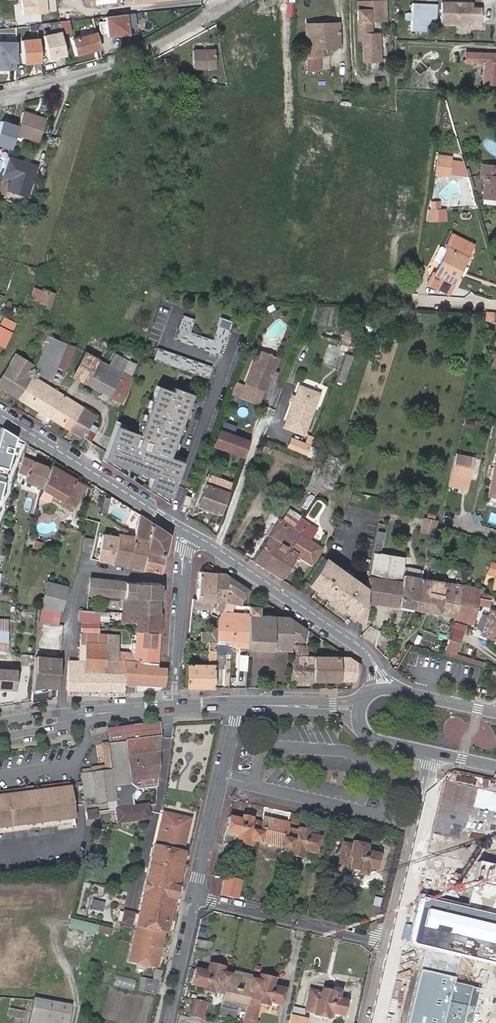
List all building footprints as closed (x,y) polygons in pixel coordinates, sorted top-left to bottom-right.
[(23,16),(48,13),(47,0),(21,0),(23,16)] [(364,60),(381,60),(380,33),(372,33),(371,21),(386,21),(385,0),(363,1),(363,10),(357,11),(358,40),(364,40),(364,60)] [(443,0),(442,25),(484,26),(484,6),(475,6),(475,1),(443,0)] [(409,3),(409,30),(438,30),(438,3),(409,3)] [(126,14),(105,17),(108,37),(129,34),(126,14)] [(326,24),(306,24),(307,72),(320,72),(320,56),(322,56),(322,47),(339,46),(338,27),(326,28),(326,24)] [(26,25),(7,28),(8,38),(27,34),(26,25)] [(60,32),(42,35),(48,59),(65,55),(60,32)] [(96,32),(72,38),(76,56),(100,50),(96,32)] [(38,38),(21,39),(23,63),(40,62),(38,38)] [(0,41),(0,69),(16,69),(17,42),(0,41)] [(193,68),(215,67),(215,49),(192,49),(193,68)] [(495,84),(495,54),(465,52),(465,62),(483,64),(483,83),(495,84)] [(24,112),(16,133),(39,141),(46,120),(24,112)] [(400,151),(400,160),(409,161),(410,152),(400,151)] [(454,159),(451,175),(458,176),(460,161),(454,159)] [(449,166),(436,164),(435,172),(448,174),(449,166)] [(482,164),(481,176),(485,176),(483,194),(495,195),(495,165),(482,164)] [(17,182),(13,193),(27,197),(30,187),(17,182)] [(293,217),(294,207),(283,206),(283,216),(293,217)] [(428,221),(446,221),(447,208),(428,208),(428,221)] [(455,272),(469,242),(451,233),(445,247),(447,248),(435,272),(434,271),(429,281),(450,291),(458,274),(455,272)] [(473,243),(469,242),(455,272),(458,274),(473,243)] [(45,291),(34,287),(30,298),(41,302),(45,291)] [(41,302),(50,305),(53,294),(45,291),(41,302)] [(484,320),(495,321),(495,312),(486,311),(484,320)] [(194,319),(182,314),(174,338),(219,354),(231,321),(220,317),(212,339),(190,331),(194,319)] [(4,347),(15,323),(4,317),(0,324),(0,345),(4,347)] [(40,338),(44,328),(36,326),(30,345),(38,347),(40,338)] [(50,331),(44,328),(40,338),(45,340),(33,371),(58,381),(61,374),(64,376),(75,347),(48,336),(50,331)] [(352,342),(353,331),(344,330),(341,347),(355,350),(356,342),(352,342)] [(211,365),(157,348),(153,359),(207,377),(211,365)] [(278,357),(258,349),(240,396),(253,401),(255,394),(261,397),(264,389),(266,390),(278,357)] [(132,377),(122,372),(98,360),(98,359),(84,352),(71,376),(121,403),(132,377)] [(354,357),(346,354),(339,373),(348,376),(354,357)] [(19,397),(33,376),(30,375),(33,365),(16,355),(0,381),(0,385),(19,397)] [(122,372),(132,377),(137,364),(128,360),(122,372)] [(33,376),(19,397),(90,442),(95,433),(88,428),(95,416),(33,376)] [(235,382),(230,393),(239,396),(243,385),(235,382)] [(138,438),(116,430),(105,459),(150,476),(146,488),(170,497),(183,461),(169,456),(192,394),(173,387),(172,390),(157,385),(138,438)] [(319,393),(299,385),(284,427),(304,434),(319,393)] [(261,397),(255,394),(253,401),(258,403),(261,397)] [(224,415),(223,420),(251,432),(254,426),(224,415)] [(251,432),(223,420),(219,429),(249,440),(251,432)] [(1,427),(0,431),(0,492),(15,437),(1,427)] [(243,455),(249,440),(219,429),(214,445),(243,455)] [(290,448),(308,455),(311,447),(293,439),(290,448)] [(473,458),(456,454),(450,484),(461,486),(462,483),(467,484),(473,458)] [(488,494),(495,496),(495,455),(488,494)] [(37,463),(23,457),(19,471),(28,475),(26,479),(41,486),(49,469),(47,468),(40,482),(32,478),(33,471),(37,463)] [(47,468),(37,463),(33,471),(32,478),(40,482),(47,468)] [(53,467),(44,489),(64,500),(76,506),(88,487),(76,480),(76,479),(53,467)] [(340,472),(332,467),(324,480),(332,485),(340,472)] [(230,481),(208,473),(197,505),(218,513),(230,481)] [(36,496),(39,489),(27,484),(24,490),(36,496)] [(64,500),(44,489),(44,488),(42,492),(62,504),(64,500)] [(109,497),(103,509),(115,515),(125,519),(130,508),(109,497)] [(299,517),(300,516),(289,509),(281,520),(292,528),(299,517)] [(139,514),(134,536),(148,538),(146,551),(164,554),(168,533),(139,514)] [(316,529),(299,517),(292,528),(299,532),(290,547),(278,540),(261,566),(280,578),(296,553),(311,563),(320,547),(309,540),(316,529)] [(436,524),(439,524),(439,521),(424,518),(421,531),(429,533),(433,534),(436,524)] [(281,520),(280,519),(279,519),(251,560),(261,566),(278,540),(290,547),(299,532),(292,528),(281,520)] [(383,532),(377,530),(368,574),(366,588),(365,600),(398,604),(401,574),(402,565),(403,556),(379,552),(383,532)] [(426,547),(429,533),(421,531),(417,530),(413,544),(426,547)] [(116,545),(131,548),(134,536),(119,533),(116,545)] [(148,538),(134,536),(131,548),(116,545),(116,548),(113,563),(143,569),(146,551),(148,538)] [(83,550),(91,552),(93,539),(85,538),(83,550)] [(40,550),(42,543),(35,541),(33,548),(40,550)] [(92,559),(113,563),(116,548),(96,544),(92,559)] [(164,554),(146,551),(143,569),(161,572),(162,565),(164,554)] [(334,566),(323,557),(307,583),(319,591),(334,566)] [(402,565),(401,574),(420,578),(422,570),(422,569),(402,565)] [(356,618),(359,583),(334,566),(319,591),(356,618)] [(420,578),(414,608),(444,614),(454,617),(458,599),(460,585),(428,578),(430,572),(422,570),(420,578)] [(192,599),(191,607),(212,609),(213,601),(216,573),(199,571),(196,600),(192,599)] [(213,601),(226,602),(228,576),(225,574),(216,573),(213,601)] [(401,574),(398,604),(414,608),(420,578),(401,574)] [(226,602),(234,604),(235,604),(238,604),(239,604),(249,590),(228,576),(226,602)] [(90,577),(89,594),(125,596),(134,597),(134,582),(90,577)] [(38,607),(40,607),(42,608),(61,610),(62,610),(67,586),(48,582),(44,598),(41,597),(38,607)] [(125,596),(124,612),(160,613),(161,583),(134,582),(134,597),(125,596)] [(365,600),(366,588),(359,583),(356,618),(363,622),(365,600)] [(477,598),(477,595),(478,588),(460,585),(458,599),(476,602),(477,598)] [(477,598),(476,602),(475,605),(488,608),(489,600),(477,598)] [(458,599),(454,617),(472,622),(475,605),(476,602),(458,599)] [(226,602),(221,610),(232,611),(234,604),(226,602)] [(304,641),(305,628),(286,616),(259,614),(259,607),(249,606),(249,614),(248,640),(247,647),(247,648),(255,649),(255,657),(272,657),(273,649),(292,650),(293,641),(304,641)] [(61,610),(42,608),(40,621),(59,624),(61,610)] [(491,608),(480,634),(495,641),(495,610),(491,608)] [(99,621),(109,622),(109,611),(100,611),(100,613),(99,621)] [(83,621),(99,621),(100,613),(79,612),(79,621),(83,621)] [(122,612),(122,622),(137,623),(137,631),(159,633),(160,613),(124,612),(122,612)] [(217,626),(216,639),(232,640),(248,640),(249,614),(233,613),(220,613),(218,617),(217,626)] [(7,649),(9,621),(0,621),(0,648),(7,649)] [(200,631),(200,641),(216,641),(216,639),(217,626),(210,626),(210,632),(200,631)] [(159,633),(137,631),(136,643),(131,643),(130,653),(134,653),(145,654),(145,659),(157,660),(159,633)] [(67,690),(122,691),(123,683),(162,685),(164,667),(156,667),(157,663),(134,661),(134,653),(130,653),(118,651),(118,635),(100,634),(82,633),(81,633),(79,661),(69,661),(67,690)] [(458,642),(450,639),(447,649),(455,652),(458,642)] [(210,646),(208,664),(215,664),(216,652),(216,646),(216,644),(212,643),(212,646),(210,646)] [(353,680),(358,664),(346,656),(308,655),(309,645),(295,645),(290,679),(353,680)] [(255,657),(255,649),(247,648),(247,654),(247,657),(255,657)] [(215,664),(215,667),(223,667),(224,653),(216,652),(215,664)] [(157,663),(157,660),(145,659),(145,654),(134,653),(134,661),(157,663)] [(60,660),(36,658),(33,685),(58,685),(60,660)] [(186,687),(214,687),(215,667),(215,664),(208,664),(187,663),(186,687)] [(0,669),(0,687),(16,688),(17,670),(13,670),(0,669)] [(156,723),(121,726),(123,740),(159,735),(156,723)] [(121,726),(105,728),(106,732),(107,740),(107,743),(123,740),(121,726)] [(92,780),(83,781),(86,804),(108,801),(115,800),(117,809),(118,821),(148,817),(147,805),(133,807),(132,796),(136,788),(157,785),(159,736),(159,735),(123,740),(107,743),(111,771),(91,773),(92,780)] [(111,771),(107,743),(103,743),(102,743),(105,766),(90,768),(91,773),(111,771)] [(22,793),(38,791),(54,789),(69,787),(69,783),(0,791),(0,795),(6,795),(15,793),(22,793)] [(54,789),(58,819),(73,817),(69,787),(54,789)] [(38,791),(42,821),(58,819),(54,789),(38,791)] [(42,821),(38,791),(22,793),(26,823),(42,821)] [(26,823),(22,793),(15,793),(6,795),(10,825),(26,823)] [(6,795),(0,795),(0,826),(10,825),(6,795)] [(115,800),(108,801),(109,810),(117,809),(115,800)] [(262,822),(258,842),(281,847),(286,827),(287,823),(290,813),(265,808),(263,817),(262,822)] [(97,809),(86,811),(87,819),(98,817),(97,809)] [(164,933),(165,934),(184,851),(183,851),(191,817),(163,811),(155,844),(154,844),(138,914),(125,910),(122,922),(135,925),(135,927),(137,927),(129,961),(156,967),(164,933)] [(246,843),(247,840),(251,820),(251,818),(242,816),(241,819),(229,817),(224,840),(244,844),(246,843)] [(73,817),(58,819),(42,821),(26,823),(10,825),(0,826),(0,832),(74,822),(73,817)] [(252,841),(258,842),(262,822),(251,820),(247,840),(252,841)] [(286,827),(281,847),(287,849),(287,852),(289,854),(298,857),(301,855),(302,850),(314,853),(318,837),(310,835),(311,832),(297,829),(296,830),(286,827)] [(333,861),(338,861),(343,843),(338,842),(333,861)] [(343,843),(338,861),(338,863),(345,865),(345,868),(358,871),(357,874),(365,875),(367,867),(375,869),(378,855),(365,852),(366,846),(352,842),(351,845),(343,843)] [(63,864),(70,865),(71,856),(63,856),(63,864)] [(477,862),(466,910),(495,917),(495,867),(477,862)] [(221,894),(236,898),(240,881),(225,878),(221,894)] [(90,910),(103,912),(105,901),(92,899),(90,910)] [(466,910),(421,899),(410,943),(425,947),(458,955),(495,964),(495,917),(466,910)] [(93,956),(100,925),(71,918),(63,949),(93,956)] [(101,926),(100,933),(112,934),(113,927),(101,926)] [(425,947),(407,1022),(469,1022),(478,989),(452,982),(458,955),(425,947)] [(225,993),(229,975),(219,972),(220,967),(219,966),(211,964),(208,966),(207,971),(196,969),(192,985),(204,988),(203,990),(211,992),(213,993),(213,991),(225,993)] [(252,975),(230,969),(229,975),(251,980),(252,975)] [(117,974),(113,985),(133,991),(136,980),(117,974)] [(251,980),(229,975),(225,993),(224,995),(223,1000),(246,1005),(251,980)] [(251,980),(246,1005),(244,1013),(242,1022),(254,1022),(254,1021),(258,1003),(270,1007),(270,1009),(279,1011),(284,989),(271,986),(273,980),(271,979),(262,976),(259,977),(258,982),(251,980)] [(145,979),(143,991),(156,994),(157,989),(159,981),(146,978),(145,979)] [(309,989),(305,1009),(305,1010),(314,1012),(314,1015),(329,1018),(330,1013),(342,1015),(345,1000),(337,998),(339,992),(338,990),(334,989),(333,990),(332,992),(318,988),(317,991),(309,989)] [(34,999),(29,1022),(68,1022),(72,1007),(34,999)] [(195,999),(191,1016),(202,1018),(206,1002),(195,999)] [(222,1008),(244,1013),(246,1005),(223,1000),(223,1001),(222,1008)] [(305,1009),(293,1006),(291,1015),(303,1018),(305,1010),(305,1009)] [(22,1019),(24,1012),(6,1008),(4,1015),(22,1019)]
